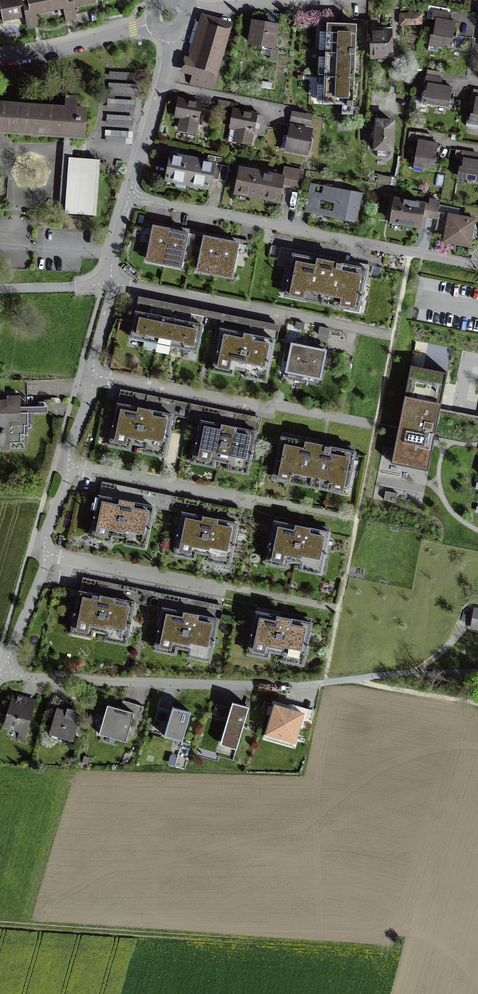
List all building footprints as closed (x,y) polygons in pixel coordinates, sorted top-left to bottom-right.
[(0,1),(0,3),(4,24),(26,20),(28,31),(39,29),(37,17),(64,12),(67,24),(80,21),(78,11),(100,6),(99,0),(3,0),(0,1)] [(190,81),(214,84),(234,20),(206,11),(193,54),(187,52),(183,69),(193,72),(190,81)] [(421,24),(421,15),(401,15),(401,24),(421,24)] [(436,19),(430,47),(444,50),(445,48),(452,49),(458,24),(436,19)] [(281,27),(253,22),(248,46),(276,51),(281,27)] [(327,23),(324,77),(354,78),(357,25),(327,23)] [(390,31),(382,31),(382,27),(371,28),(371,32),(372,56),(391,56),(390,31)] [(136,68),(109,67),(106,139),(133,141),(136,68)] [(353,115),(354,78),(324,77),(323,104),(342,105),(342,114),(353,115)] [(428,106),(450,111),(454,90),(429,86),(428,93),(425,93),(423,102),(429,103),(428,106)] [(69,136),(84,137),(88,111),(79,110),(80,97),(67,96),(66,108),(0,103),(0,131),(69,136)] [(178,132),(197,136),(204,103),(178,98),(174,119),(180,120),(178,132)] [(209,125),(212,111),(206,109),(203,124),(209,125)] [(233,144),(252,148),(258,116),(233,111),(229,131),(236,132),(233,144)] [(312,118),(292,113),(290,121),(310,125),(312,118)] [(268,122),(261,120),(258,135),(265,136),(268,122)] [(379,121),(375,153),(395,155),(398,123),(379,121)] [(285,155),(308,159),(314,131),(291,127),(285,155)] [(440,147),(419,143),(415,171),(427,173),(428,170),(435,172),(440,147)] [(166,183),(212,193),(218,166),(172,156),(166,183)] [(69,161),(66,216),(98,218),(101,163),(69,161)] [(463,161),(461,181),(477,183),(477,163),(463,161)] [(242,170),(236,197),(282,206),(287,180),(242,170)] [(305,215),(358,226),(364,197),(311,186),(305,215)] [(396,200),(392,226),(424,231),(428,206),(396,200)] [(444,245),(473,250),(477,221),(477,220),(449,215),(444,245)] [(150,242),(153,225),(146,223),(143,240),(150,242)] [(147,255),(182,262),(185,249),(189,232),(178,230),(162,227),(153,225),(150,242),(147,255)] [(195,234),(189,232),(185,249),(191,251),(195,234)] [(200,253),(204,235),(199,234),(195,252),(200,253)] [(229,240),(213,237),(204,235),(200,253),(197,265),(233,273),(235,261),(239,242),(229,240)] [(239,242),(235,261),(245,263),(249,245),(239,242)] [(373,268),(280,248),(277,258),(276,265),(290,268),(284,300),(363,316),(371,277),(373,268)] [(382,269),(373,268),(371,277),(380,279),(382,269)] [(156,315),(143,313),(135,311),(130,337),(198,351),(203,325),(196,324),(182,321),(169,318),(156,315)] [(278,331),(281,319),(273,318),(271,327),(253,323),(253,326),(278,331)] [(304,324),(297,322),(296,328),(303,330),(304,324)] [(331,330),(320,327),(319,334),(329,337),(331,330)] [(255,370),(270,373),(277,341),(248,335),(222,329),(215,362),(227,364),(226,368),(254,373),(255,370)] [(414,356),(448,362),(451,346),(416,340),(414,356)] [(291,342),(284,372),(322,380),(329,350),(314,347),(304,345),(291,342)] [(434,440),(447,372),(411,365),(391,463),(428,470),(434,440)] [(0,403),(0,449),(9,449),(9,445),(21,445),(21,437),(25,437),(24,427),(29,427),(28,416),(50,416),(50,409),(22,410),(21,380),(7,380),(7,403),(0,403)] [(144,455),(166,460),(175,418),(119,405),(109,448),(132,453),(133,446),(145,449),(144,455)] [(228,472),(250,477),(259,435),(202,423),(193,466),(215,471),(217,464),(229,466),(228,472)] [(275,482),(349,497),(357,454),(284,440),(275,482)] [(398,493),(386,491),(384,500),(396,502),(398,493)] [(126,547),(148,552),(157,511),(101,498),(91,541),(113,546),(115,539),(128,541),(126,547)] [(210,564),(231,569),(240,528),(184,516),(175,558),(197,563),(198,556),(211,558),(210,564)] [(277,521),(268,567),(289,572),(290,565),(303,568),(301,575),(324,579),(333,533),(277,521)] [(107,642),(128,646),(136,604),(80,593),(72,635),(93,639),(95,632),(108,635),(107,642)] [(191,659),(211,663),(219,621),(164,610),(156,652),(177,656),(178,649),(192,651),(191,659)] [(285,662),(306,666),(314,623),(258,612),(250,654),(271,659),(272,651),(286,654),(285,662)] [(17,740),(25,742),(37,702),(14,696),(5,728),(19,732),(17,740)] [(236,751),(250,707),(231,702),(230,706),(216,702),(211,720),(224,724),(218,746),(236,751)] [(183,741),(191,712),(172,707),(171,710),(158,706),(150,731),(183,741)] [(302,715),(269,706),(261,737),(294,746),(302,715)] [(58,709),(51,735),(74,742),(81,719),(77,718),(78,712),(69,709),(68,712),(58,709)] [(132,717),(103,709),(94,738),(123,747),(132,717)]
